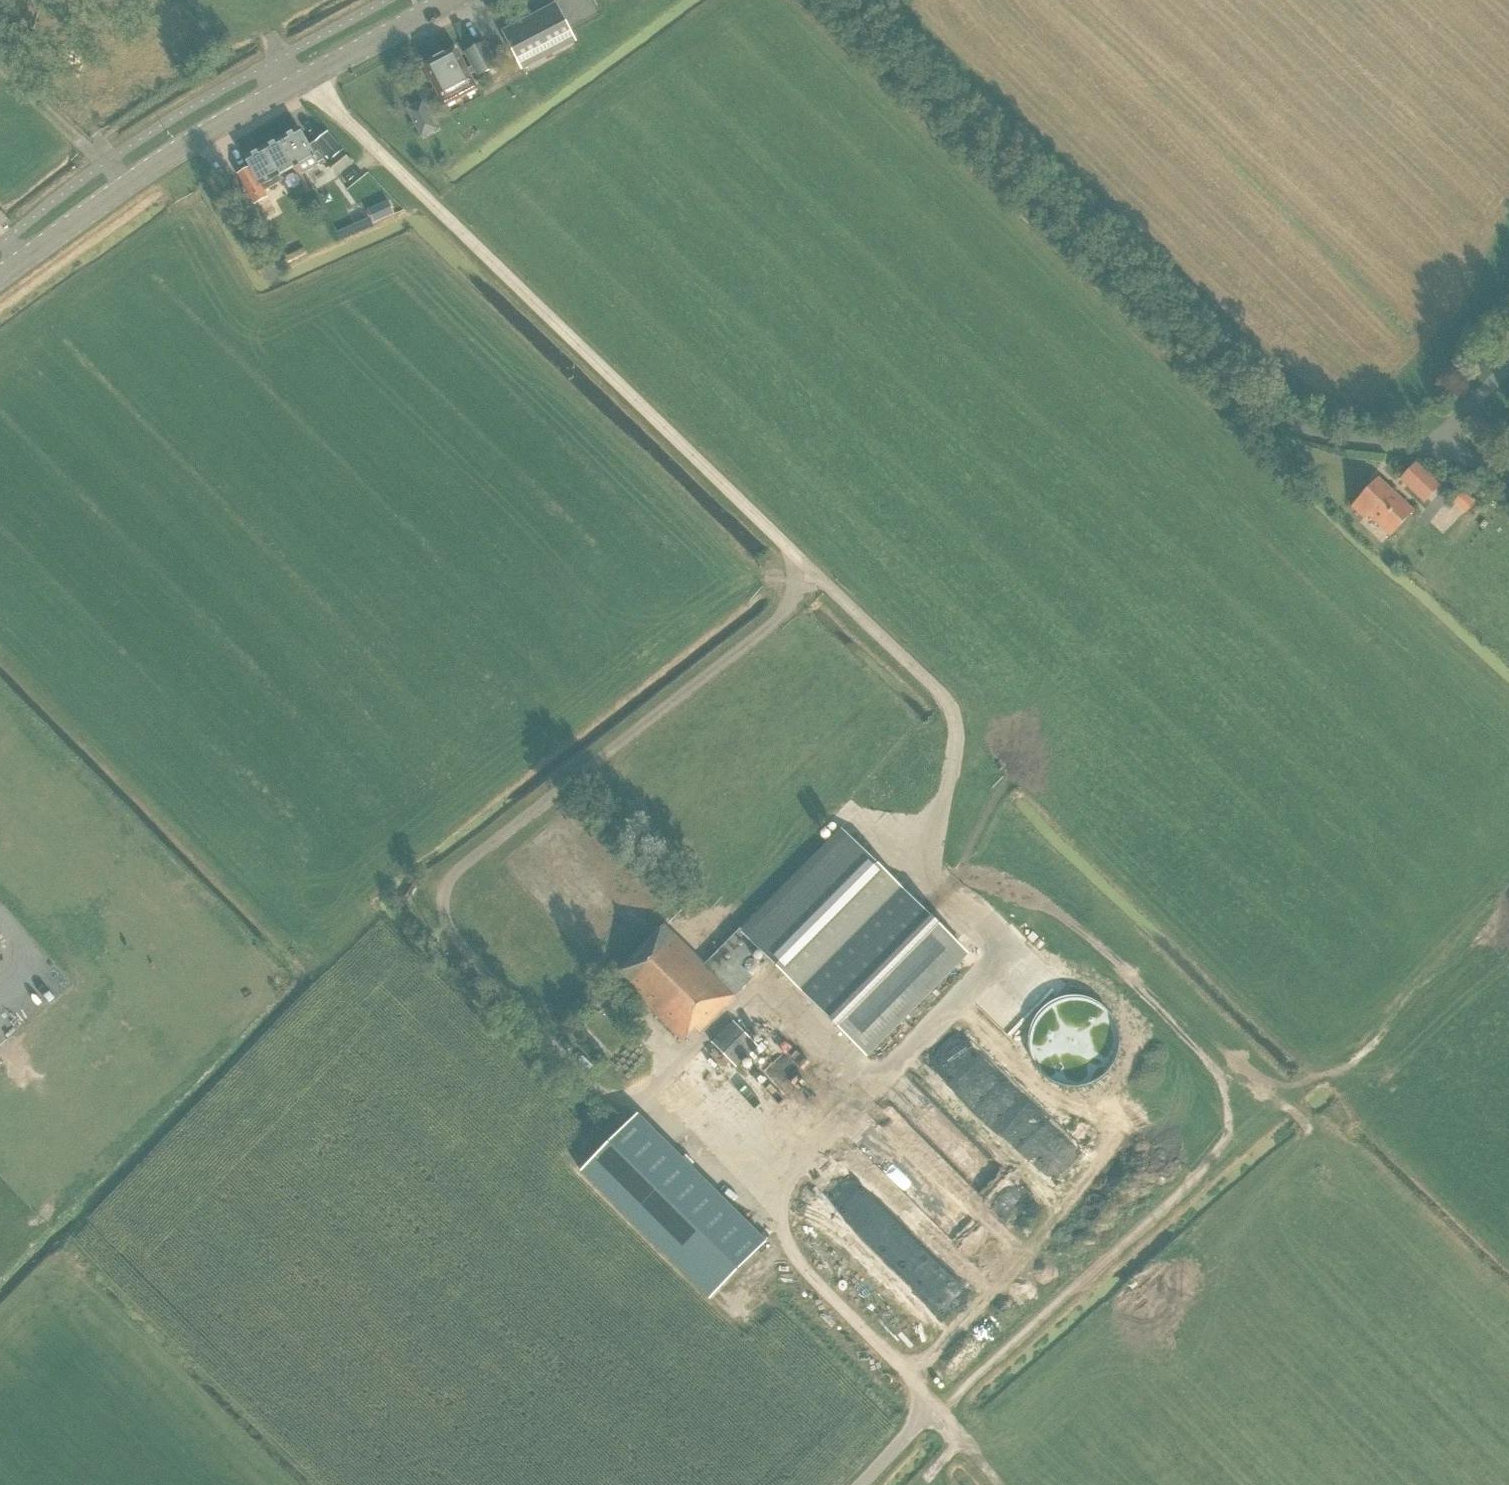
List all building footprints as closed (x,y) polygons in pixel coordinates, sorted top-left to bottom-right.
[(578,36),(560,0),(507,27),(525,63),(578,36)] [(471,66),(467,68),(456,47),(422,64),(438,96),(444,107),(478,89),(471,75),(475,73),(477,78),(499,66),(486,40),(464,52),(471,66)] [(281,138),(297,166),(314,156),(317,163),(327,157),(340,146),(327,131),(314,142),(309,145),(299,128),(281,138)] [(244,159),(248,168),(238,174),(255,204),(268,196),(265,190),(282,181),(279,176),(297,166),(281,138),(244,159)] [(337,176),(353,164),(341,149),(325,162),(337,176)] [(1423,504),(1438,488),(1415,466),(1400,481),(1423,504)] [(1363,520),(1367,516),(1390,537),(1411,514),(1377,482),(1352,509),(1363,520)] [(1465,509),(1472,502),(1463,494),(1456,501),(1465,509)] [(913,900),(842,828),(706,965),(737,995),(753,978),(741,966),(758,949),(811,1002),(867,1058),(969,954),(913,900)] [(737,995),(706,965),(665,924),(615,975),(682,1041),(696,1028),(700,1032),(737,995)] [(1036,1015),(1041,1020),(1050,1012),(1009,971),(1000,979),(1020,999),(1013,1005),(1030,1022),(1036,1015)] [(747,1072),(765,1054),(732,1021),(711,1042),(737,1067),(740,1064),(747,1072)] [(952,1021),(932,1052),(951,1064),(971,1033),(952,1021)] [(655,1112),(648,1105),(624,1129),(592,1162),(722,1287),(777,1230),(655,1112)]
